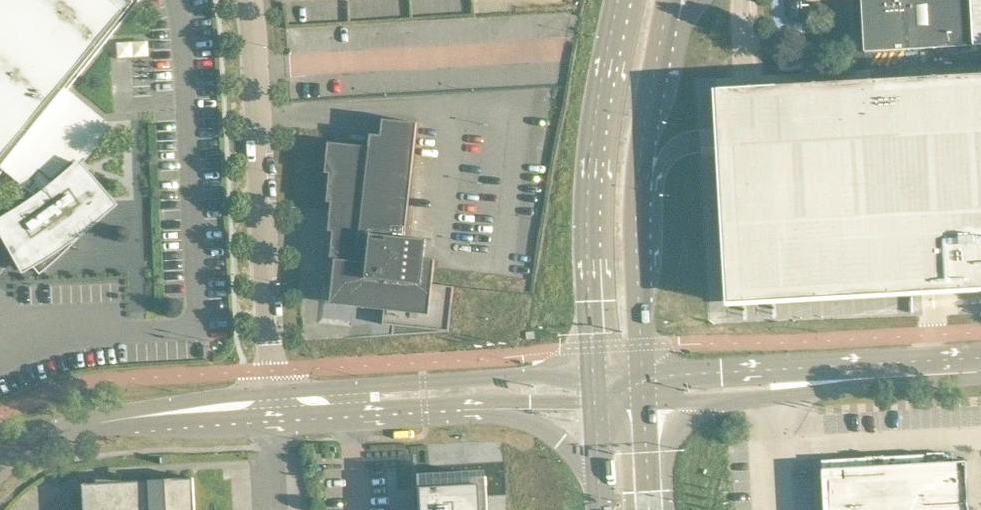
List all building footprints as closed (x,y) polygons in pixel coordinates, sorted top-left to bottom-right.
[(2,169),(33,195),(29,197),(24,201),(19,205),(13,208),(7,212),(1,215),(0,216),(0,239),(19,274),(25,270),(32,267),(38,274),(42,271),(54,260),(67,249),(79,236),(78,236),(82,232),(88,228),(115,204),(80,164),(111,126),(66,89),(138,0),(0,0),(0,172),(2,169)] [(865,51),(885,50),(974,45),(980,45),(980,0),(862,0),(865,51)] [(875,80),(846,81),(718,89),(717,89),(719,127),(719,128),(720,155),(721,168),(725,233),(724,233),(728,303),(766,301),(766,300),(931,291),(933,291),(957,290),(980,289),(980,74),(875,80)] [(405,237),(417,123),(383,119),(381,135),(370,134),(369,146),(329,142),(325,173),(330,173),(327,202),(332,203),(329,231),(333,232),(330,260),(335,261),(332,289),(331,304),(375,308),(376,304),(385,305),(383,324),(449,331),(452,302),(454,286),(432,284),(435,260),(424,258),(427,240),(405,237)] [(822,460),(825,509),(969,509),(966,461),(923,463),(923,454),(832,459),(822,460)] [(487,476),(433,479),(434,487),(419,487),(421,509),(489,509),(487,476)] [(194,477),(162,479),(163,488),(151,489),(150,480),(134,481),(98,479),(96,509),(195,509),(194,477)]
